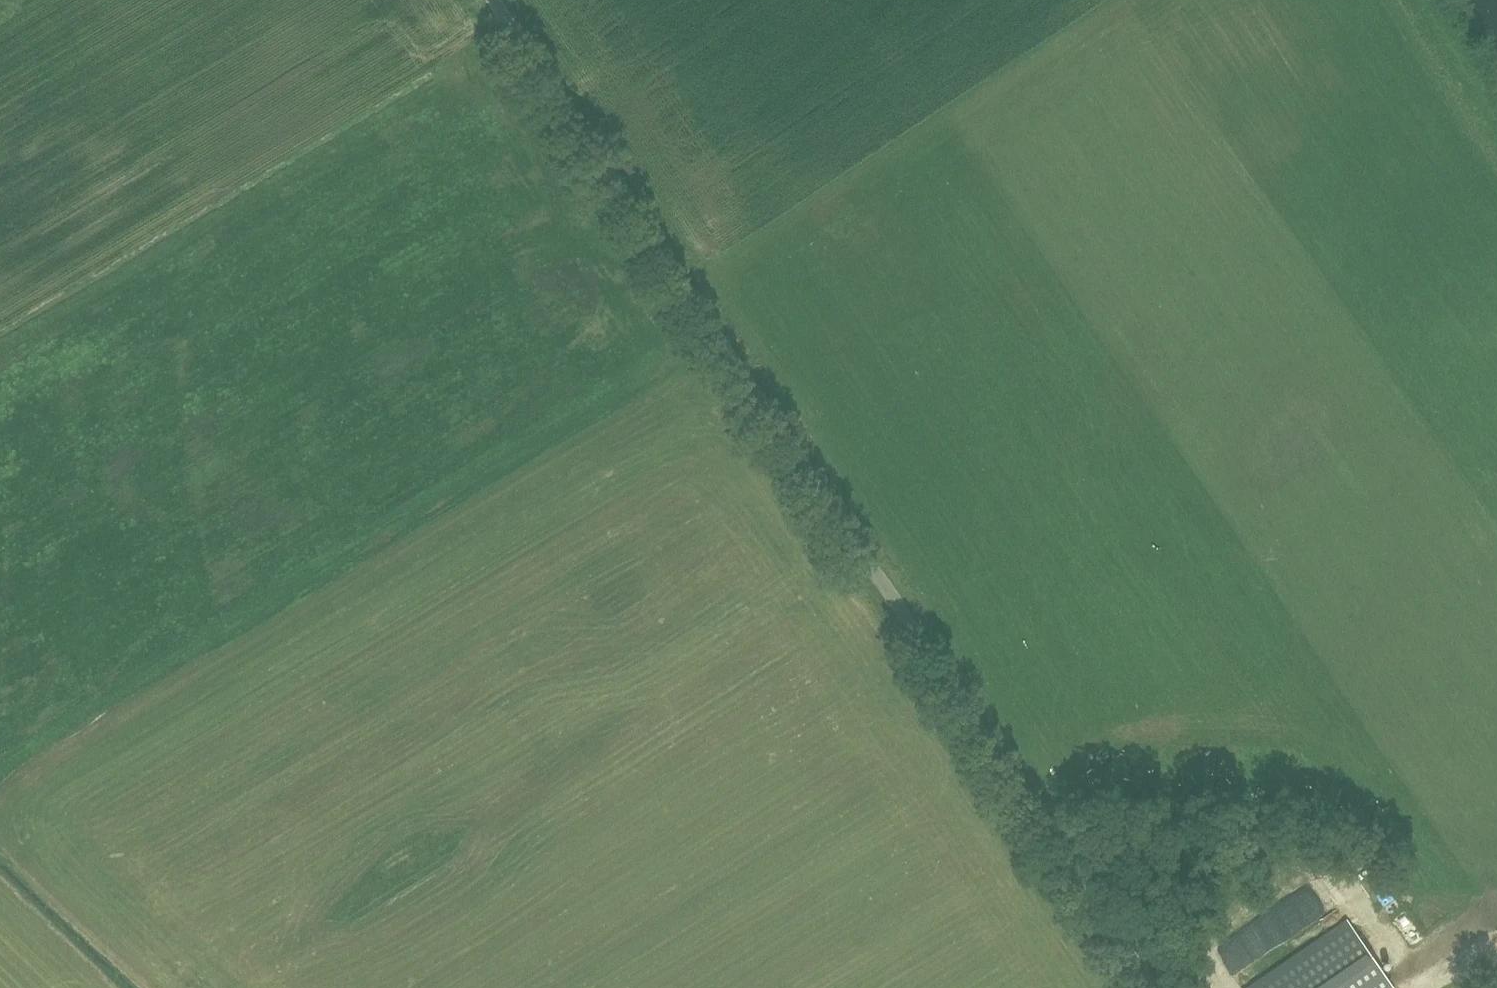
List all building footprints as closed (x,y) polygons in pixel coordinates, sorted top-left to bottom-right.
[(1347,921),(1249,987),(1393,987),(1347,921)]
